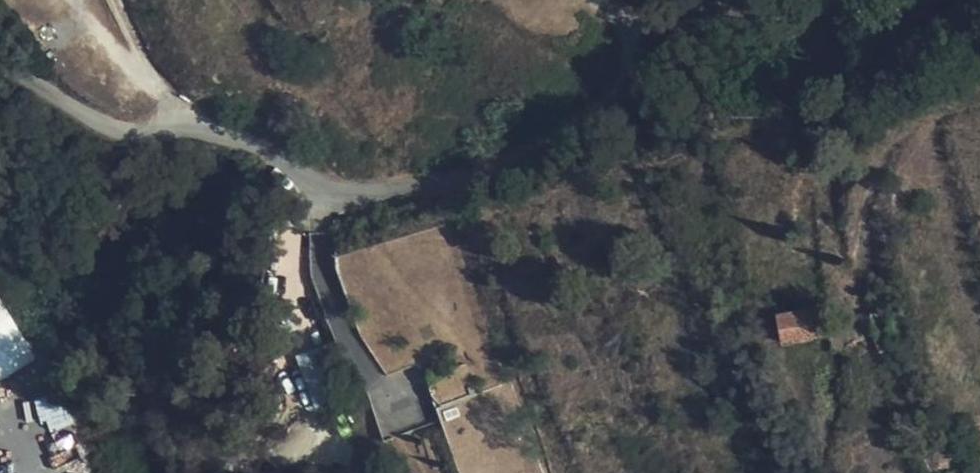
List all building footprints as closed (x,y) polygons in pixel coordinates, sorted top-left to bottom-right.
[(38,358),(0,291),(0,378),(38,358)] [(826,309),(780,317),(785,344),(830,336),(826,309)]
